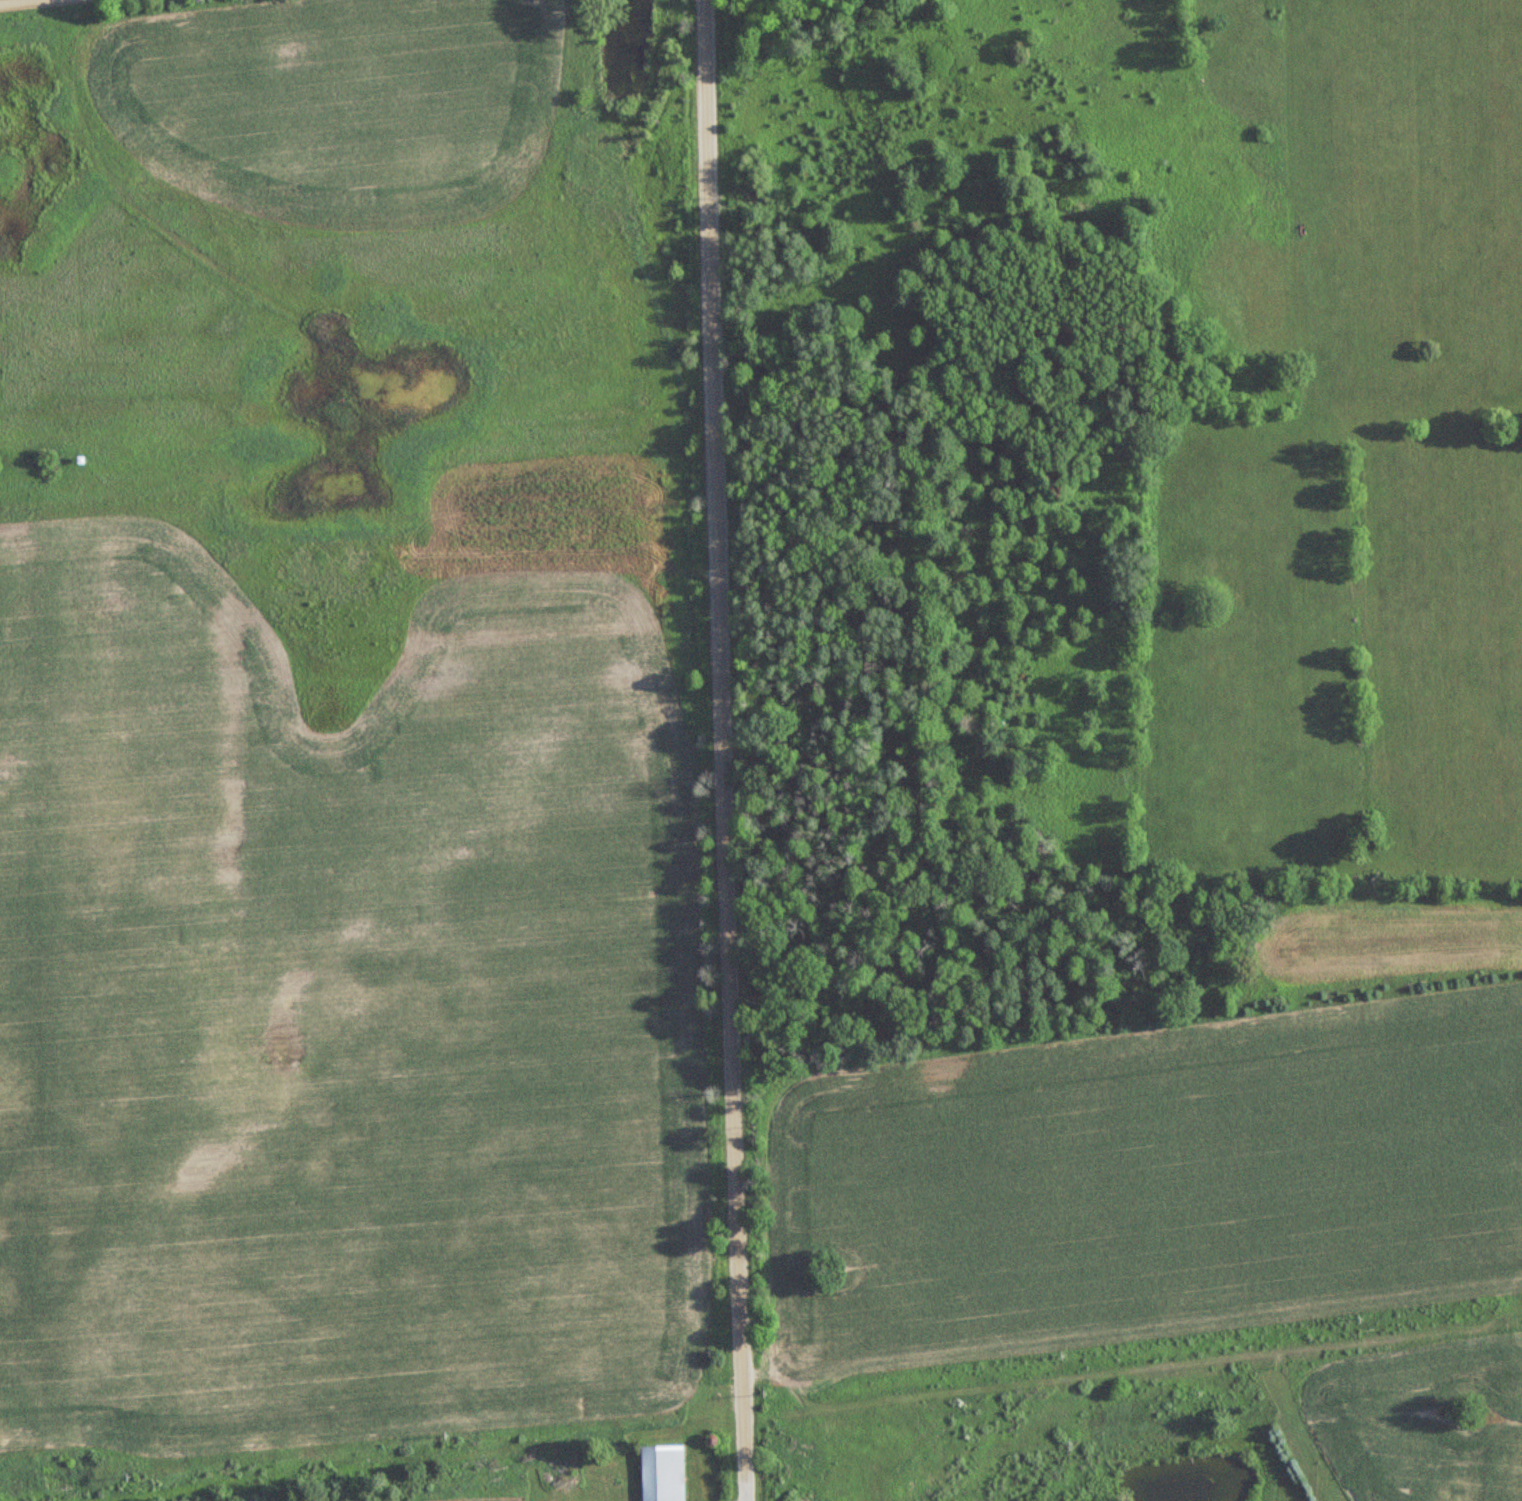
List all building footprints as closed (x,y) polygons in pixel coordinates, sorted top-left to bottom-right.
[(681,1446),(639,1446),(639,1500),(681,1500),(681,1446)]
